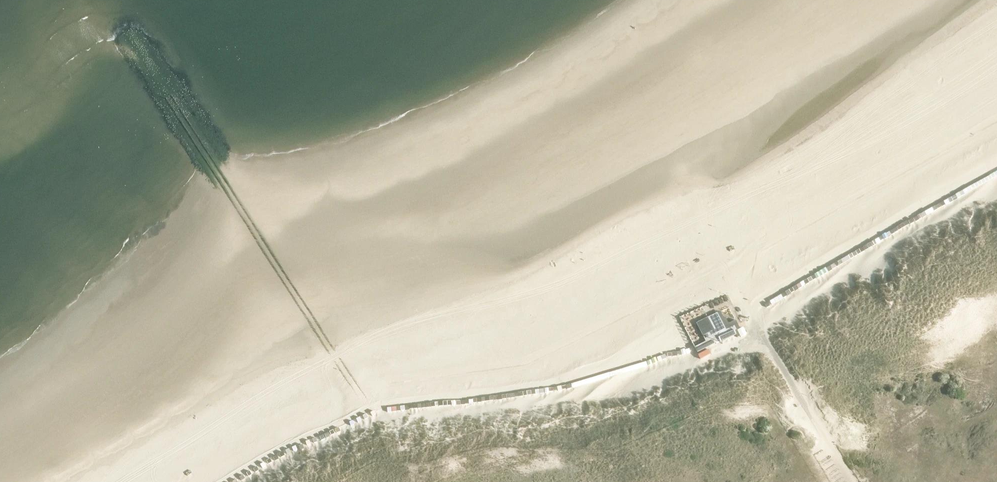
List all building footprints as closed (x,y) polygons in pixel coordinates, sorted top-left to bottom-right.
[(706,342),(694,347),(697,353),(719,341),(720,342),(736,335),(737,338),(740,336),(737,331),(740,329),(735,320),(728,324),(725,318),(723,319),(720,312),(696,323),(706,342)] [(740,329),(737,331),(740,336),(741,337),(746,334),(743,328),(740,329)]
